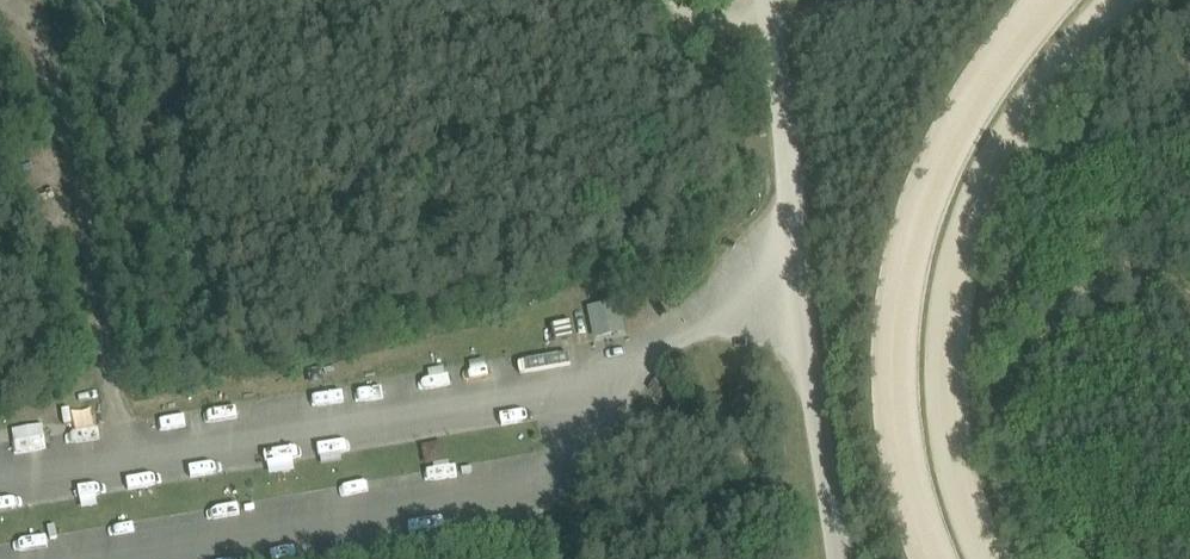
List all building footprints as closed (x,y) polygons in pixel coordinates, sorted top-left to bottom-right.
[(622,316),(594,322),(598,345),(626,339),(622,316)] [(572,324),(553,327),(556,342),(575,339),(572,324)] [(668,388),(659,381),(651,390),(661,397),(668,388)] [(19,426),(20,451),(50,449),(49,424),(19,426)] [(441,445),(424,449),(427,465),(444,462),(441,445)]
